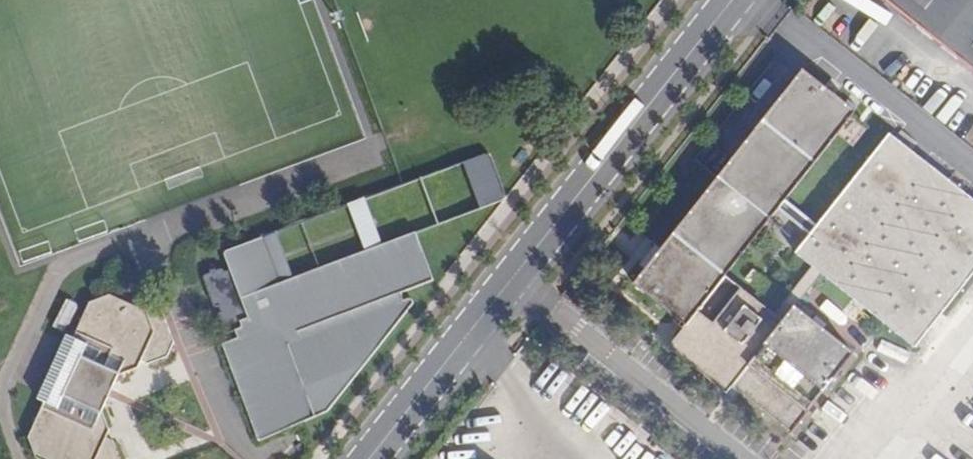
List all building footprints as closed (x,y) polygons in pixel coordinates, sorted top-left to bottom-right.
[(972,74),(972,0),(878,0),(972,74)] [(676,321),(685,328),(669,348),(728,395),(733,389),(792,435),(856,354),(797,308),(823,275),(914,347),(972,273),(972,200),(890,135),(818,226),(785,200),(856,112),(805,71),(636,283),(679,317),(676,321)] [(480,209),(481,193),(465,192),(465,209),(480,209)] [(385,249),(367,202),(350,208),(368,255),(385,249)] [(282,291),(264,243),(227,258),(233,277),(226,280),(224,277),(207,284),(226,338),(236,336),(238,347),(226,351),(260,450),(328,416),(416,307),(413,303),(403,306),(401,297),(435,285),(417,235),(385,249),(368,255),(282,291)] [(119,438),(113,434),(113,428),(105,408),(120,378),(148,361),(152,364),(168,358),(173,343),(162,311),(145,315),(108,301),(91,306),(78,339),(65,340),(39,403),(44,408),(27,442),(37,458),(126,458),(119,438)]
